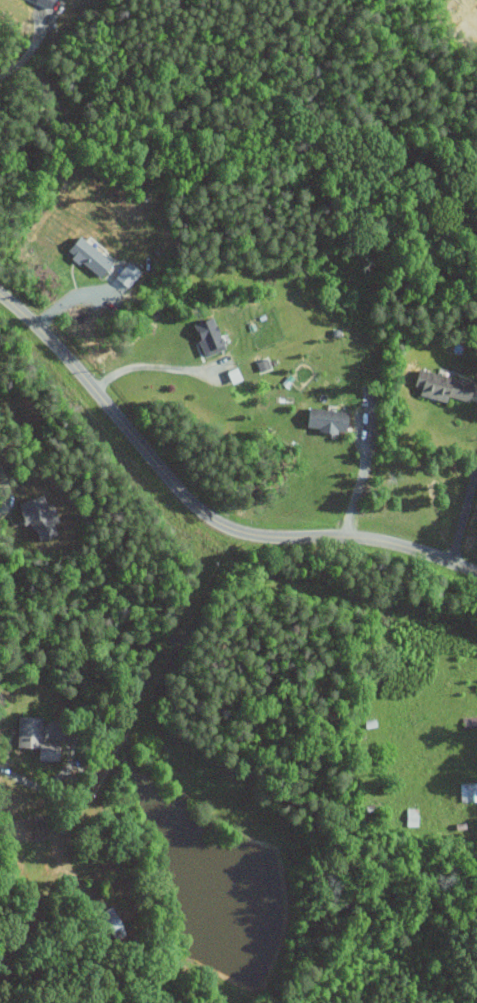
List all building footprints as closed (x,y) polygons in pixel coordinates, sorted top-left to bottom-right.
[(69,249),(103,279),(117,263),(82,234),(69,249)] [(124,293),(143,272),(132,261),(112,283),(124,293)] [(208,356),(227,349),(216,316),(196,323),(208,356)] [(450,402),(451,396),(474,402),(476,392),(476,383),(422,369),(417,386),(425,388),(423,395),(450,402)] [(309,406),(306,427),(351,434),(354,413),(309,406)] [(23,501),(35,542),(59,535),(55,522),(62,520),(58,508),(51,511),(46,494),(23,501)] [(46,717),(21,716),(20,747),(43,748),(42,760),(64,761),(64,742),(45,742),(46,717)]
